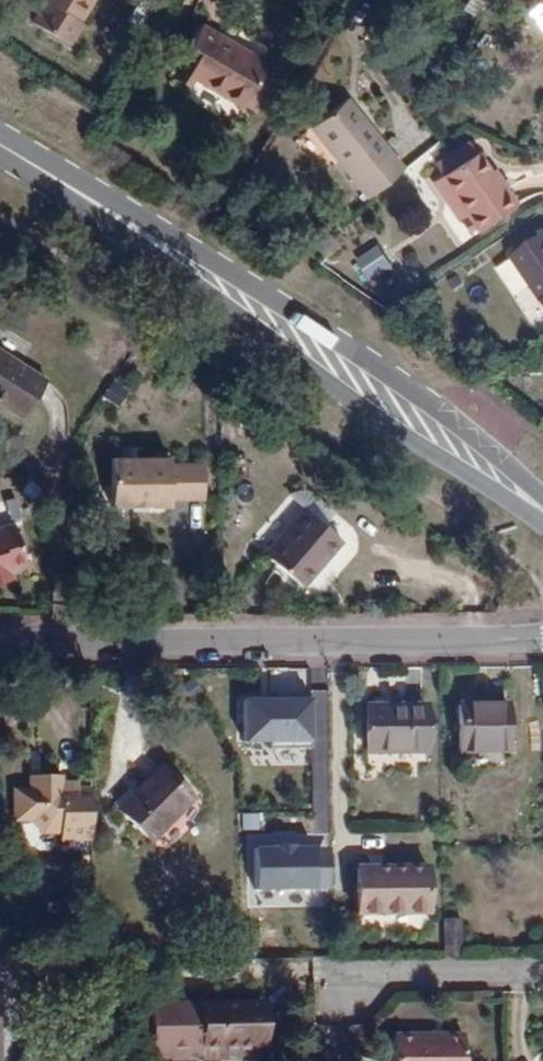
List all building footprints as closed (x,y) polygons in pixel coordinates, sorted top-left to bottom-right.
[(46,6),(48,7),(35,29),(72,51),(85,29),(83,28),(99,0),(49,0),(46,6)] [(482,23),(492,6),(483,0),(462,0),(469,5),(466,13),(482,23)] [(279,68),(208,28),(180,75),(198,87),(202,79),(251,109),(279,68)] [(347,104),(314,131),(369,200),(403,172),(347,104)] [(465,144),(442,160),(450,172),(474,156),(465,144)] [(455,200),(461,195),(485,229),(520,205),(508,187),(503,190),(492,175),(477,153),(474,156),(450,172),(440,179),(455,200)] [(508,187),(498,172),(492,175),(503,190),(508,187)] [(455,200),(478,234),(485,229),(461,195),(455,200)] [(515,256),(542,297),(542,236),(515,256)] [(373,282),(398,266),(383,244),(358,261),(373,282)] [(19,417),(42,378),(0,354),(0,406),(19,417)] [(130,459),(131,505),(151,505),(151,498),(168,498),(169,505),(188,505),(188,497),(206,497),(205,464),(187,464),(187,458),(130,459)] [(349,543),(318,513),(275,557),(307,590),(349,543)] [(13,570),(27,565),(17,534),(4,538),(3,535),(0,536),(0,585),(16,580),(13,570)] [(262,699),(234,700),(235,748),(301,746),(300,700),(307,694),(306,668),(262,669),(262,699)] [(458,706),(458,752),(507,752),(507,706),(458,706)] [(366,708),(366,754),(426,754),(426,708),(366,708)] [(114,812),(117,809),(151,841),(192,799),(159,767),(134,792),(131,788),(111,808),(114,812)] [(59,833),(60,838),(90,838),(89,789),(75,789),(58,788),(58,783),(58,776),(28,777),(28,789),(15,790),(15,819),(29,820),(42,832),(59,833)] [(257,831),(258,814),(240,813),(239,831),(257,831)] [(311,890),(310,849),(250,850),(250,891),(311,890)] [(358,869),(358,914),(427,914),(426,869),(358,869)] [(460,919),(442,919),(442,959),(461,959),(460,919)] [(220,1052),(266,1051),(266,1001),(198,1004),(199,1060),(212,1060),(220,1060),(220,1052)] [(199,1060),(198,1004),(142,1005),(143,1060),(199,1060)] [(394,1060),(464,1060),(464,1036),(394,1036),(394,1060)]
